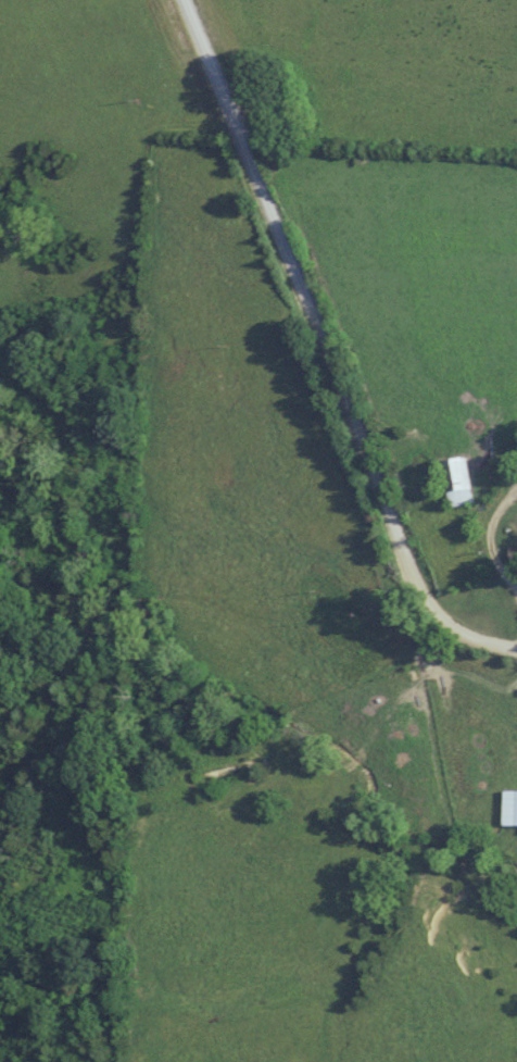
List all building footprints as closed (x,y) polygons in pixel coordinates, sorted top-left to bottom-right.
[(434,461),(444,507),(470,502),(459,455),(434,461)] [(496,790),(496,825),(516,825),(516,790),(496,790)]
